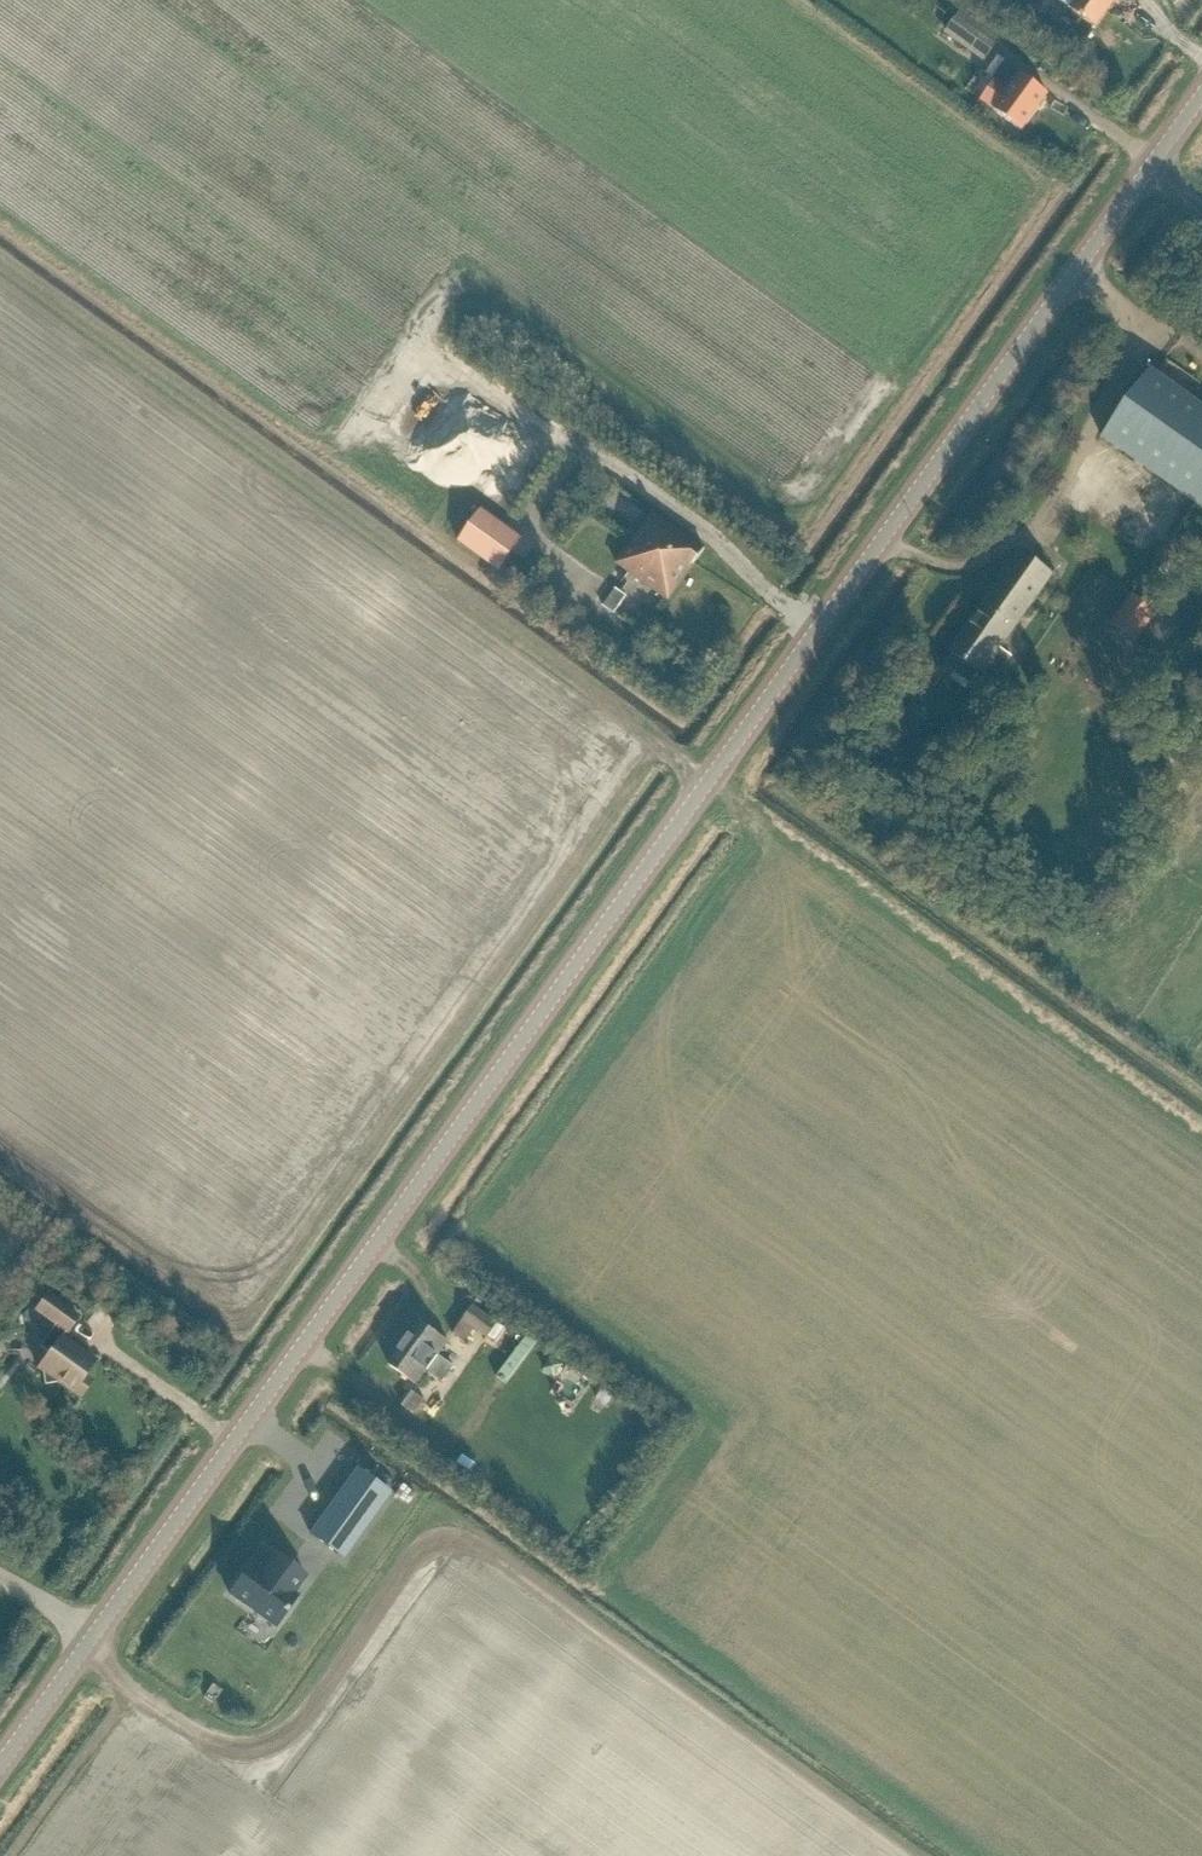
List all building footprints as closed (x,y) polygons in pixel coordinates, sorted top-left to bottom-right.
[(1056,0),(1071,11),(1097,30),(1118,0),(1057,0),(1056,0)] [(985,64),(999,45),(1002,41),(963,12),(946,36),(985,64)] [(1026,13),(1018,23),(1046,44),(1054,34),(1026,13)] [(998,80),(983,101),(1023,131),(1049,96),(1022,76),(1020,79),(1002,65),(993,77),(998,80)] [(1100,440),(1197,508),(1201,512),(1201,410),(1148,372),(1100,440)] [(482,511),(459,544),(499,573),(523,540),(482,511)] [(656,514),(618,566),(669,603),(707,551),(656,514)] [(955,651),(947,663),(972,681),(980,669),(995,679),(1009,659),(998,652),(1051,578),(1019,555),(952,649),(955,651)] [(1166,562),(1155,577),(1175,590),(1186,576),(1166,562)] [(616,588),(603,606),(614,614),(627,597),(616,588)] [(1135,639),(1153,613),(1132,600),(1115,624),(1135,639)] [(47,1295),(36,1310),(40,1314),(55,1325),(39,1346),(48,1353),(37,1369),(41,1372),(43,1385),(57,1383),(79,1399),(91,1382),(84,1376),(95,1361),(62,1337),(65,1332),(67,1333),(78,1317),(47,1295)] [(474,1307),(453,1335),(464,1344),(475,1330),(487,1339),(498,1324),(474,1307)] [(30,1310),(23,1320),(33,1326),(40,1316),(30,1310)] [(420,1323),(388,1366),(416,1386),(426,1371),(442,1383),(453,1368),(438,1357),(448,1343),(420,1323)] [(413,1392),(402,1406),(413,1414),(424,1400),(413,1392)] [(358,1469),(310,1535),(343,1559),(391,1493),(358,1469)] [(266,1573),(252,1563),(229,1594),(275,1628),(298,1596),(294,1594),(306,1576),(275,1554),(274,1555),(277,1558),(266,1573)] [(213,1685),(205,1696),(216,1703),(223,1692),(213,1685)]
